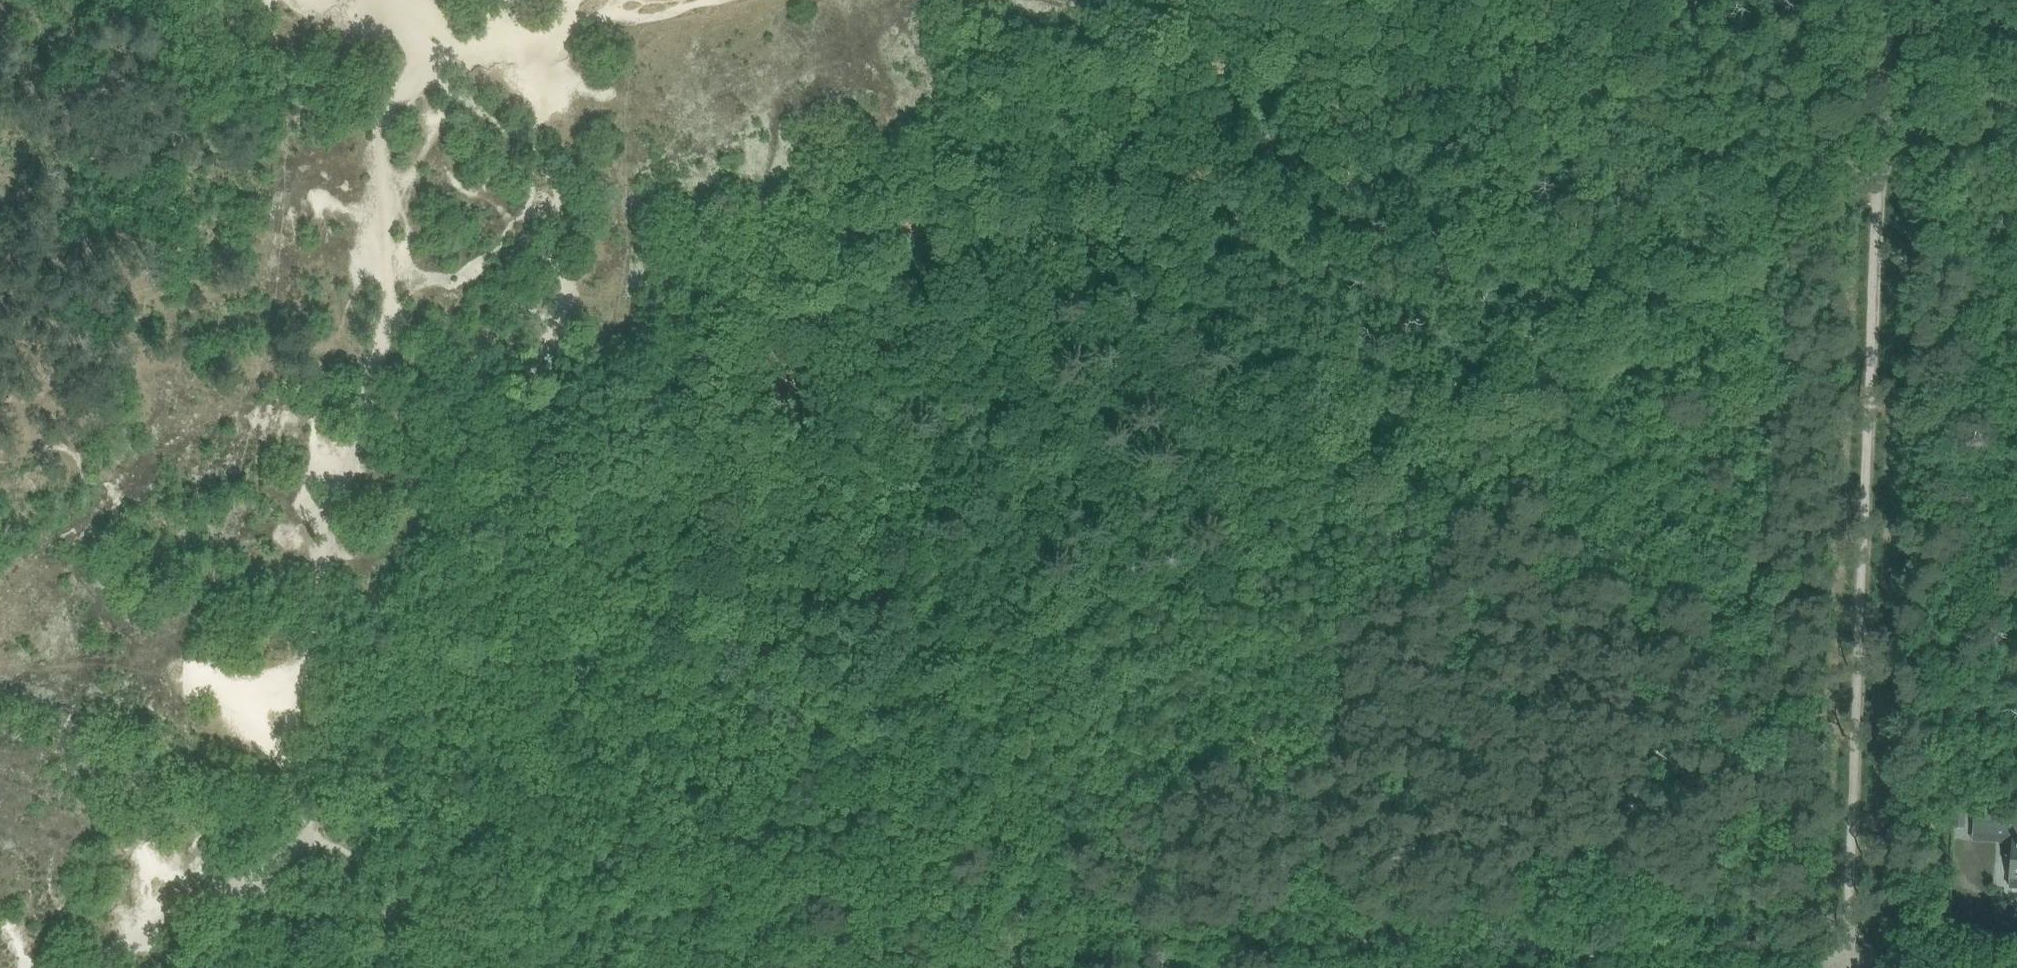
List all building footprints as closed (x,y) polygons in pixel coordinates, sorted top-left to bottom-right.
[(1952,809),(1952,824),(1964,825),(1965,810),(1952,809)] [(1973,833),(1973,841),(2011,843),(2012,831),(2010,831),(2012,811),(1974,809),(1973,821),(1973,833)]
